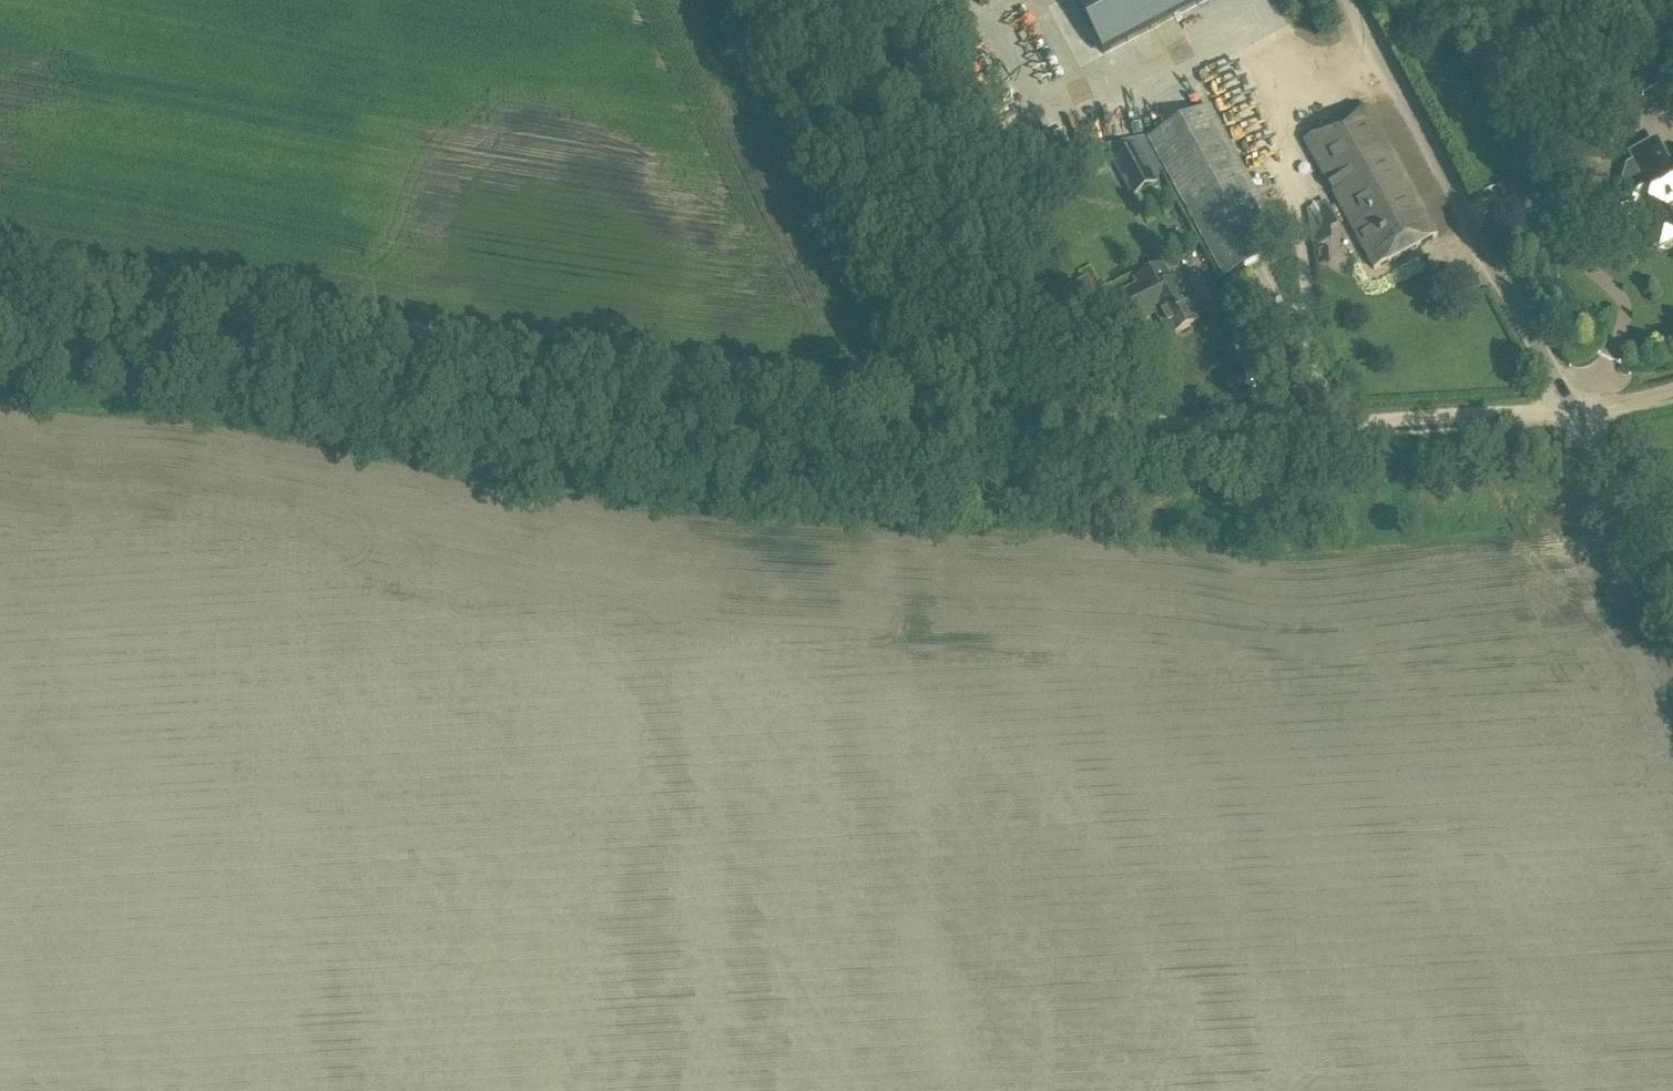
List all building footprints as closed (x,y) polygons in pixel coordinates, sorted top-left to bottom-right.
[(1102,53),(1201,0),(1074,0),(1102,53)] [(1210,108),(1149,140),(1223,279),(1284,247),(1210,108)] [(1369,108),(1305,142),(1374,271),(1437,237),(1369,108)] [(1609,204),(1616,216),(1623,218),(1637,210),(1654,240),(1661,242),(1671,236),(1672,230),(1668,221),(1672,218),(1672,162),(1668,165),(1655,142),(1632,155),(1642,179),(1611,197),(1609,204)] [(1115,160),(1134,197),(1160,183),(1157,178),(1142,149),(1140,146),(1115,160)] [(1303,213),(1321,212),(1320,191),(1301,192),(1303,213)] [(1141,289),(1119,300),(1132,325),(1157,313),(1169,337),(1201,321),(1180,280),(1173,283),(1164,267),(1137,281),(1141,289)]
